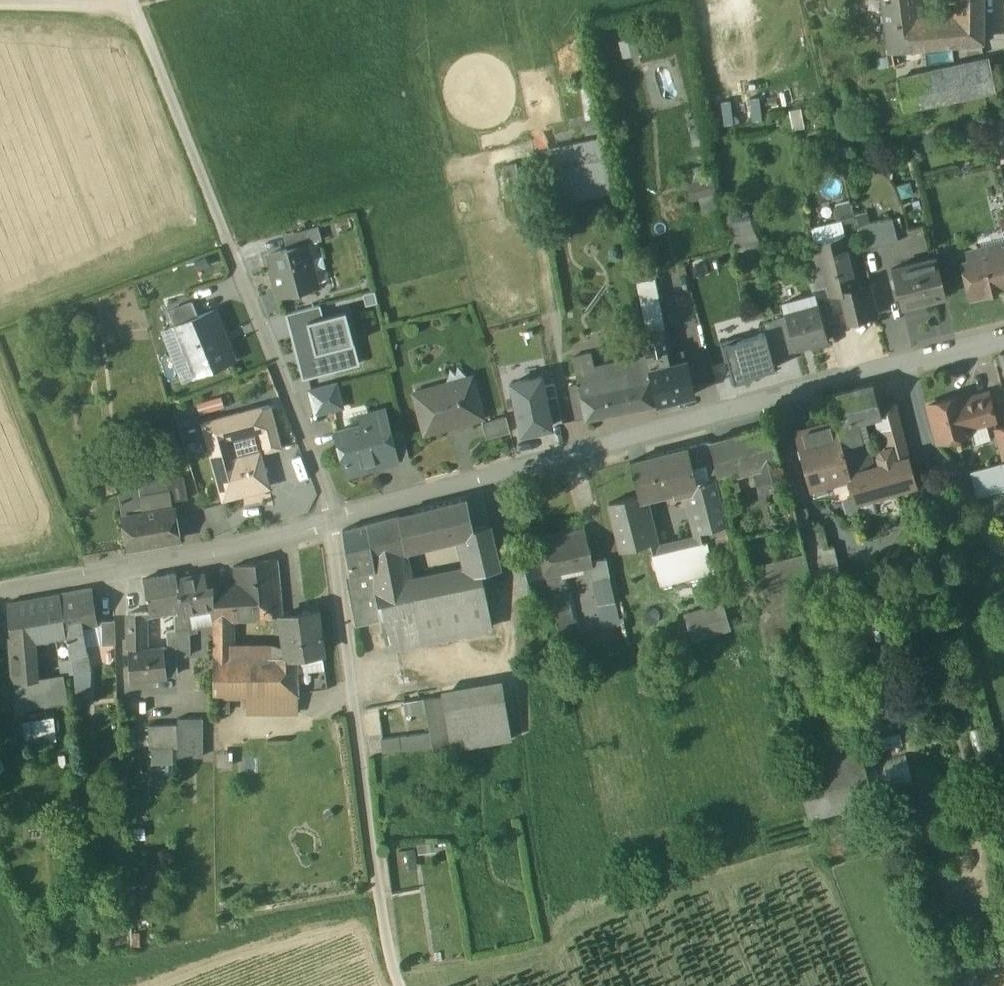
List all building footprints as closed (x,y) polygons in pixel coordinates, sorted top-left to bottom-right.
[(982,3),(958,3),(958,15),(981,15),(982,3)] [(914,4),(898,5),(899,21),(904,21),(916,20),(914,4)] [(898,5),(885,7),(887,22),(899,21),(898,5)] [(981,15),(958,15),(958,18),(958,43),(980,41),(981,15)] [(958,18),(932,22),(934,45),(958,43),(958,18)] [(899,21),(887,22),(888,35),(900,33),(906,33),(904,21),(899,21)] [(932,22),(914,25),(914,31),(915,47),(934,45),(932,22)] [(906,33),(900,33),(902,48),(915,47),(914,31),(906,33)] [(900,33),(888,35),(890,50),(902,48),(900,33)] [(987,60),(896,81),(902,110),(993,89),(987,60)] [(594,163),(537,173),(545,203),(599,191),(594,163)] [(502,170),(508,200),(520,197),(514,167),(502,170)] [(696,173),(696,207),(717,207),(717,173),(696,173)] [(746,207),(725,214),(728,227),(750,220),(746,207)] [(893,218),(857,227),(863,249),(898,241),(893,218)] [(750,220),(728,227),(731,246),(738,244),(756,239),(756,238),(750,220)] [(843,235),(817,241),(820,253),(825,273),(836,271),(841,293),(857,289),(857,288),(843,235)] [(756,239),(738,244),(742,260),(763,254),(758,237),(756,238),(756,239)] [(306,244),(269,254),(280,295),(317,285),(306,244)] [(984,252),(983,250),(981,248),(971,251),(969,254),(970,260),(962,262),(971,297),(1003,289),(1003,247),(984,252)] [(825,273),(820,253),(809,255),(817,287),(812,289),(814,295),(815,295),(816,298),(830,294),(825,273)] [(936,256),(891,267),(901,306),(946,294),(936,256)] [(836,271),(825,273),(830,294),(830,296),(841,293),(836,271)] [(662,329),(664,329),(655,283),(639,286),(648,332),(662,329)] [(857,289),(841,293),(848,319),(877,311),(870,284),(857,288),(857,289)] [(814,295),(782,304),(785,313),(786,317),(794,348),(827,339),(816,298),(815,295),(814,295)] [(192,301),(168,311),(174,325),(198,316),(192,301)] [(293,338),(297,337),(310,334),(307,321),(323,317),(320,305),(287,314),(293,338)] [(198,316),(174,325),(195,376),(232,361),(219,328),(221,327),(214,309),(198,316)] [(346,311),(323,317),(307,321),(310,334),(297,337),(303,359),(298,361),(303,379),(350,367),(345,346),(354,343),(346,311)] [(765,333),(772,357),(795,351),(794,348),(786,317),(763,323),(765,333)] [(648,332),(642,333),(646,355),(665,351),(667,351),(662,329),(648,332)] [(742,336),(720,342),(725,361),(728,360),(734,383),(753,378),(752,375),(775,368),(772,357),(765,333),(742,339),(742,336)] [(665,351),(646,355),(650,375),(667,371),(666,365),(668,365),(665,351)] [(589,355),(573,358),(575,372),(592,369),(589,355)] [(642,358),(627,361),(630,373),(623,374),(626,385),(627,385),(648,380),(642,358)] [(667,371),(650,375),(657,403),(693,394),(685,361),(668,365),(666,365),(667,371)] [(592,369),(575,372),(578,386),(580,396),(596,392),(592,369)] [(471,377),(413,393),(424,433),(482,417),(471,377)] [(551,427),(550,421),(543,386),(541,377),(512,383),(522,433),(551,427)] [(648,380),(627,385),(632,408),(653,403),(648,380)] [(336,383),(309,390),(315,414),(342,407),(336,383)] [(550,421),(562,419),(555,384),(543,386),(550,421)] [(873,384),(827,396),(835,424),(849,474),(869,468),(860,433),(859,433),(856,420),(873,416),(881,413),(880,407),(879,408),(873,384)] [(596,392),(580,396),(585,419),(632,408),(627,385),(626,385),(596,392)] [(576,421),(585,419),(580,396),(578,386),(569,388),(576,421)] [(960,397),(928,406),(937,441),(969,433),(967,426),(993,419),(987,396),(961,403),(960,397)] [(269,405),(203,422),(223,498),(268,485),(260,452),(264,451),(265,451),(280,447),(269,405)] [(894,405),(880,407),(881,413),(873,416),(882,450),(888,449),(883,432),(900,429),(894,405)] [(384,410),(363,416),(365,423),(336,431),(340,445),(336,451),(338,458),(344,462),(347,473),(373,467),(379,458),(393,454),(395,454),(390,434),(384,410)] [(507,417),(482,423),(486,439),(511,432),(507,417)] [(835,424),(796,434),(813,497),(828,493),(825,483),(849,476),(849,474),(835,424)] [(769,427),(710,443),(719,476),(763,464),(778,460),(769,427)] [(995,430),(1003,461),(1003,428),(995,430)] [(900,429),(883,432),(888,449),(882,450),(879,451),(877,456),(880,466),(869,468),(849,474),(849,476),(856,501),(873,497),(893,492),(915,486),(900,429)] [(402,431),(390,434),(395,454),(393,454),(395,461),(409,458),(402,431)] [(709,443),(688,448),(696,483),(713,479),(718,478),(709,443)] [(688,448),(629,463),(637,496),(638,499),(640,498),(687,487),(697,484),(696,483),(688,448)] [(778,460),(763,464),(767,478),(782,474),(778,460)] [(973,472),(979,494),(1003,487),(1003,463),(973,472)] [(767,478),(761,480),(769,508),(776,506),(775,504),(789,500),(782,474),(767,478)] [(184,476),(118,487),(123,516),(173,507),(172,501),(188,498),(184,476)] [(713,479),(696,483),(697,484),(687,487),(699,534),(725,527),(713,479)] [(732,489),(723,492),(728,510),(740,507),(736,492),(732,489)] [(893,492),(873,497),(877,512),(897,507),(893,492)] [(637,496),(608,503),(621,552),(651,544),(640,498),(638,499),(637,496)] [(873,497),(856,501),(860,517),(877,512),(873,497)] [(465,500),(399,517),(405,549),(461,535),(474,532),(473,530),(465,500)] [(789,500),(775,504),(776,506),(782,528),(795,524),(789,500)] [(173,507),(123,516),(128,548),(179,539),(173,507)] [(399,517),(366,526),(373,557),(401,550),(405,549),(399,517)] [(366,526),(343,532),(352,576),(377,570),(376,559),(374,560),(373,557),(366,526)] [(489,526),(473,530),(474,532),(461,535),(471,574),(471,577),(482,575),(500,570),(489,526)] [(821,526),(798,532),(804,554),(827,548),(821,526)] [(725,527),(699,534),(701,543),(705,542),(706,544),(728,539),(725,527)] [(584,531),(537,541),(545,575),(561,571),(591,563),(584,531)] [(701,543),(653,554),(658,573),(710,561),(706,544),(705,542),(701,543)] [(827,548),(804,554),(813,590),(841,583),(832,547),(827,548)] [(401,550),(373,557),(374,560),(376,559),(377,570),(376,577),(377,577),(406,571),(401,550)] [(804,554),(754,568),(763,604),(782,599),(800,594),(813,590),(804,554)] [(536,555),(512,560),(522,604),(546,598),(536,555)] [(276,561),(236,567),(236,585),(237,599),(254,598),(255,615),(282,612),(276,561)] [(605,561),(591,563),(598,593),(613,591),(605,561)] [(377,570),(352,576),(355,589),(348,591),(356,626),(381,620),(377,591),(377,577),(376,577),(377,570)] [(440,581),(409,587),(406,571),(377,577),(377,591),(381,620),(387,649),(451,636),(440,581)] [(561,571),(545,575),(552,602),(567,598),(561,571)] [(176,574),(144,580),(150,613),(177,609),(181,608),(177,579),(176,574)] [(206,574),(177,579),(181,608),(182,614),(189,612),(214,607),(215,587),(215,586),(208,587),(206,574)] [(471,577),(471,574),(440,581),(451,636),(491,628),(482,575),(471,577)] [(841,583),(813,590),(818,609),(846,601),(841,583)] [(236,585),(215,587),(214,607),(214,622),(233,621),(256,619),(255,615),(254,598),(237,599),(236,585)] [(92,588),(59,594),(65,629),(82,626),(97,623),(92,588)] [(813,590),(800,594),(808,624),(821,620),(818,609),(813,590)] [(613,591),(598,593),(601,605),(615,602),(613,591)] [(59,594),(8,605),(11,639),(27,636),(27,641),(31,640),(59,635),(59,634),(58,630),(65,629),(59,594)] [(567,598),(552,602),(555,616),(571,612),(567,598)] [(763,604),(753,606),(768,659),(797,652),(782,599),(763,604)] [(620,625),(615,602),(601,605),(606,628),(620,625)] [(685,614),(692,641),(729,631),(721,604),(685,614)] [(178,614),(175,615),(175,630),(176,648),(177,648),(177,657),(191,655),(189,612),(182,614),(178,614)] [(577,638),(571,612),(555,616),(561,642),(577,638)] [(317,613),(281,618),(287,659),(296,658),(322,654),(317,613)] [(137,614),(128,615),(129,653),(143,651),(144,626),(137,614)] [(115,621),(102,622),(103,645),(116,644),(115,621)] [(233,621),(214,622),(213,659),(230,659),(233,621)] [(82,626),(65,629),(67,632),(74,672),(90,669),(82,626)] [(175,630),(166,631),(168,649),(176,648),(175,630)] [(67,632),(59,634),(59,635),(65,674),(74,672),(67,632)] [(27,636),(11,639),(15,682),(38,678),(35,652),(32,652),(31,640),(27,641),(27,636)] [(143,651),(129,653),(129,679),(177,675),(177,657),(177,648),(176,648),(168,649),(143,651)] [(322,654),(296,658),(296,660),(297,675),(325,671),(322,654)] [(230,659),(213,659),(213,695),(259,696),(297,696),(297,675),(296,660),(230,659)] [(38,678),(15,682),(17,711),(66,702),(62,674),(38,678)] [(501,680),(441,690),(442,696),(451,749),(511,739),(501,680)] [(297,696),(259,696),(259,713),(298,713),(297,696)] [(442,696),(425,699),(428,713),(431,734),(433,747),(434,752),(451,749),(442,696)] [(425,699),(403,702),(406,717),(428,713),(425,699)] [(55,715),(24,718),(28,744),(58,740),(55,715)] [(202,720),(177,720),(177,725),(177,749),(177,758),(202,758),(202,720)] [(177,725),(149,725),(149,749),(177,749),(177,725)] [(431,734),(381,740),(383,752),(407,749),(407,750),(433,747),(431,734)] [(860,752),(797,768),(809,817),(873,801),(860,752)] [(915,782),(908,756),(864,768),(872,794),(915,782)]
